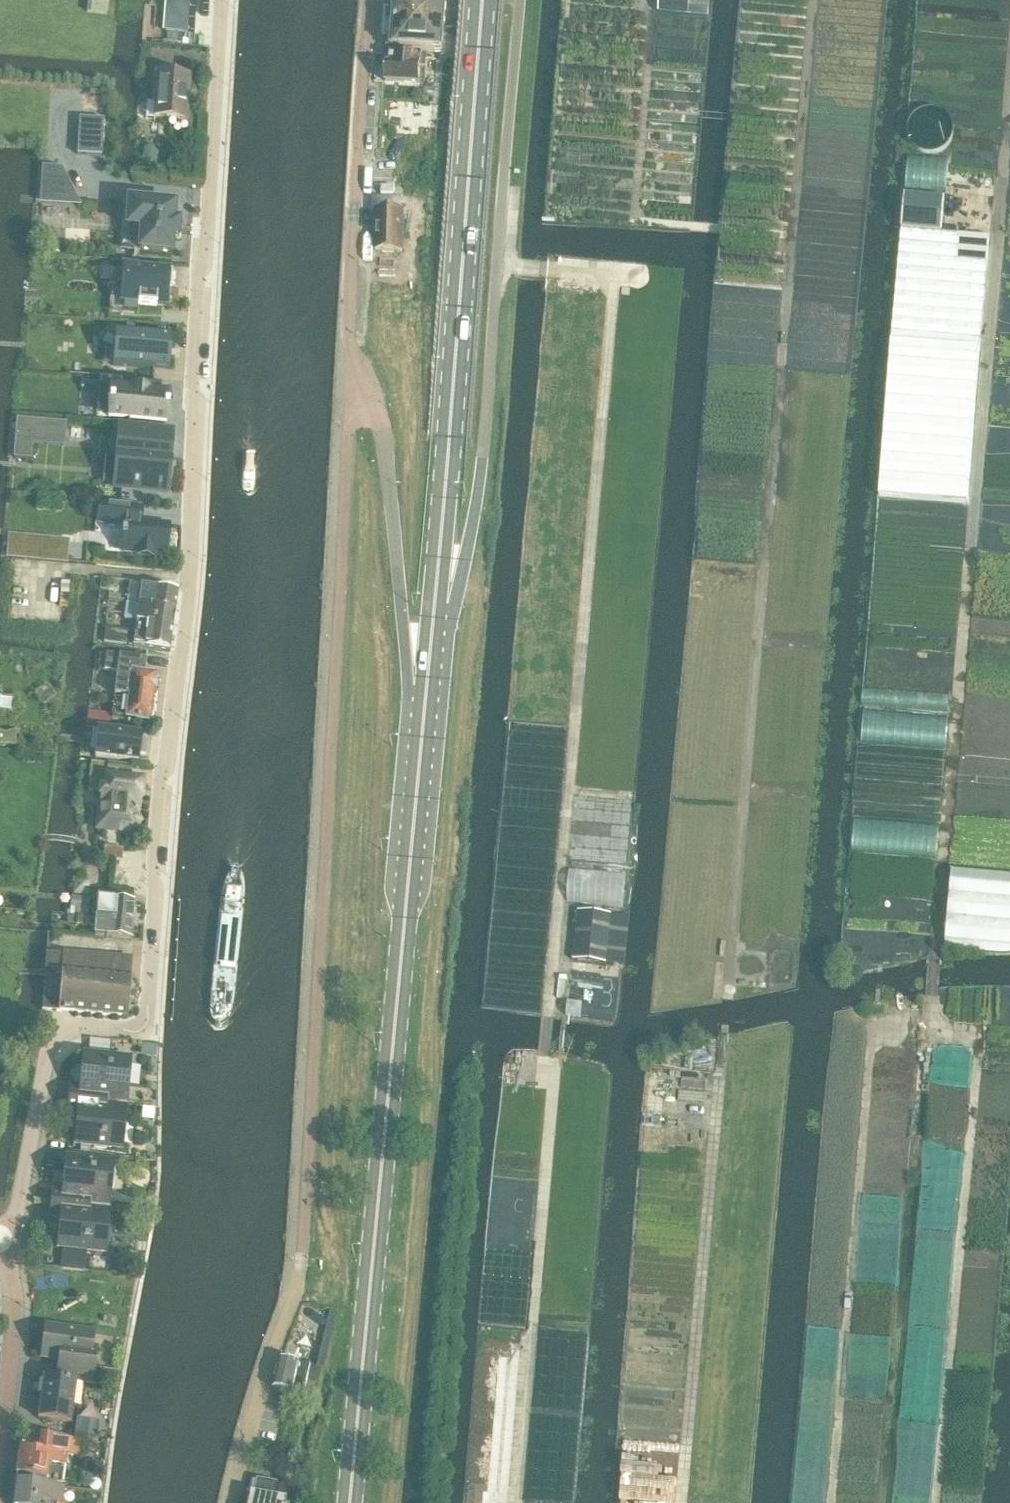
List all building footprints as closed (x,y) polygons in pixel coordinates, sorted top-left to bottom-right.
[(162,30),(186,32),(189,0),(165,0),(162,30)] [(387,23),(443,27),(445,2),(424,0),(389,0),(387,23)] [(658,12),(687,15),(709,17),(710,0),(659,0),(658,12)] [(385,48),(390,48),(440,52),(443,27),(387,23),(385,48)] [(425,58),(390,56),(389,64),(386,64),(385,68),(383,70),(382,75),(384,78),(384,83),(386,83),(382,123),(401,125),(401,124),(429,126),(433,87),(423,86),(425,58)] [(145,117),(178,119),(185,120),(185,118),(188,116),(188,108),(186,106),(188,76),(156,74),(154,102),(146,102),(145,117)] [(77,155),(101,156),(103,120),(79,119),(77,155)] [(44,188),(44,197),(77,199),(61,168),(45,167),(45,170),(44,188)] [(904,196),(901,228),(941,232),(944,199),(904,196)] [(128,202),(125,250),(144,252),(171,253),(172,252),(171,252),(172,237),(173,237),(174,235),(172,235),(172,233),(171,233),(172,225),(173,226),(173,223),(174,224),(174,222),(173,222),(173,221),(174,207),(174,205),(167,205),(144,203),(130,203),(128,202)] [(402,212),(376,212),(375,250),(401,251),(402,212)] [(900,228),(879,495),(966,502),(988,237),(941,232),(901,228),(900,228)] [(123,287),(121,303),(137,304),(156,305),(166,306),(166,296),(167,288),(171,288),(172,272),(124,269),(123,287)] [(112,365),(112,366),(170,369),(170,368),(169,368),(171,338),(172,337),(114,334),(114,335),(117,335),(115,365),(112,365)] [(111,381),(108,418),(167,422),(169,394),(151,392),(151,384),(111,381)] [(17,420),(16,435),(16,437),(64,441),(66,423),(17,420)] [(114,485),(114,487),(167,492),(170,457),(172,432),(169,432),(166,432),(152,430),(119,428),(116,457),(126,458),(124,486),(114,485)] [(105,506),(103,524),(125,526),(124,535),(122,534),(121,539),(124,539),(122,552),(138,554),(137,557),(152,558),(153,555),(164,556),(164,549),(167,550),(169,533),(166,533),(167,526),(163,526),(163,525),(161,525),(155,525),(154,524),(154,525),(139,523),(140,510),(105,506)] [(130,583),(127,602),(139,603),(175,608),(177,590),(142,585),(130,583)] [(139,603),(133,645),(169,650),(175,608),(139,603)] [(128,632),(106,629),(104,643),(127,646),(128,632)] [(129,697),(127,718),(149,721),(150,717),(153,714),(154,706),(151,703),(155,675),(144,673),(146,659),(119,655),(119,656),(106,654),(104,670),(117,672),(114,695),(129,697)] [(89,715),(87,727),(96,728),(98,716),(89,715)] [(145,756),(146,750),(147,741),(141,740),(141,735),(97,730),(94,756),(138,761),(139,755),(145,756)] [(91,764),(89,792),(101,792),(101,806),(100,828),(113,829),(113,830),(135,832),(136,827),(140,821),(136,816),(137,806),(139,806),(139,802),(143,802),(144,781),(131,780),(131,766),(91,764)] [(104,860),(115,861),(123,861),(123,849),(105,848),(104,860)] [(944,950),(999,955),(1009,954),(1009,875),(951,870),(944,950)] [(88,889),(82,882),(76,882),(75,894),(87,895),(88,889)] [(71,909),(91,911),(92,900),(72,898),(71,909)] [(134,920),(135,902),(97,899),(96,917),(134,920)] [(610,914),(577,911),(573,960),(605,963),(610,914)] [(94,928),(95,918),(77,917),(76,926),(94,928)] [(96,922),(95,938),(132,941),(133,924),(96,922)] [(63,956),(51,955),(50,971),(62,972),(130,977),(131,959),(63,954),(63,956)] [(62,972),(59,1012),(120,1017),(128,1011),(130,977),(62,972)] [(69,1086),(68,1100),(127,1106),(131,1062),(81,1057),(80,1072),(85,1072),(84,1087),(69,1086)] [(124,1149),(127,1106),(68,1100),(66,1116),(81,1117),(80,1131),(74,1131),(73,1144),(124,1149)] [(51,1189),(50,1203),(110,1207),(114,1157),(71,1154),(70,1162),(63,1161),(62,1175),(69,1176),(68,1190),(51,1189)] [(50,1203),(48,1218),(65,1220),(64,1234),(57,1233),(56,1247),(63,1248),(61,1269),(84,1272),(86,1250),(107,1252),(110,1207),(50,1203)] [(45,1328),(41,1357),(59,1360),(58,1375),(92,1380),(95,1351),(91,1350),(93,1334),(49,1329),(45,1328)] [(280,1361),(273,1388),(302,1396),(309,1368),(280,1361)] [(38,1417),(38,1418),(71,1423),(76,1382),(43,1378),(43,1379),(44,1379),(39,1417),(38,1417)] [(76,1418),(74,1440),(86,1441),(88,1420),(76,1418)] [(20,1450),(16,1476),(64,1482),(67,1455),(72,1456),(74,1440),(41,1436),(39,1452),(20,1450)] [(252,1502),(287,1502),(273,1500),(276,1485),(258,1481),(255,1496),(253,1496),(252,1502)] [(16,1483),(14,1502),(61,1502),(63,1488),(16,1483)]
